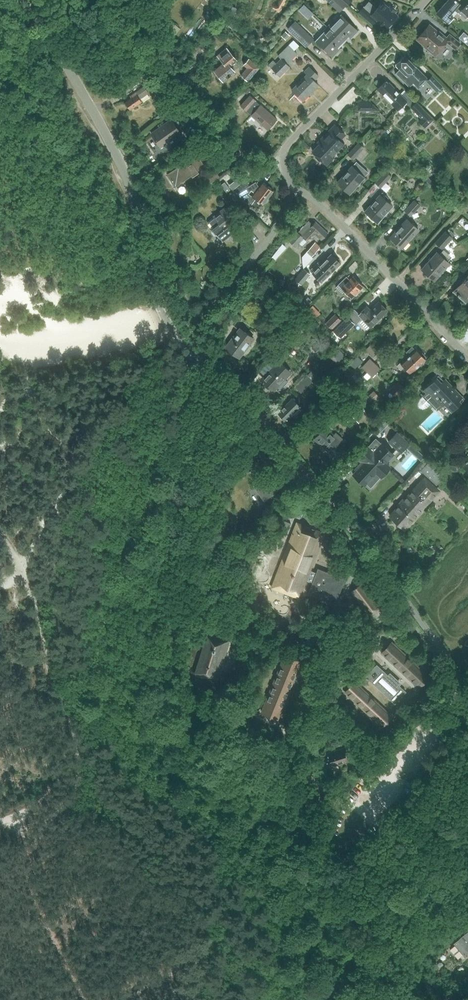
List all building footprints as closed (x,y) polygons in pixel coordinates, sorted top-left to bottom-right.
[(436,13),(448,23),(453,17),(450,15),(455,9),(458,12),(461,15),(463,12),(467,16),(467,6),(464,3),(462,6),(462,5),(460,4),(456,0),(448,0),(436,13)] [(365,5),(360,11),(370,20),(373,16),(384,26),(394,14),(381,3),(377,8),(374,12),(365,5)] [(304,4),(299,10),(308,18),(312,13),(304,4)] [(330,22),(327,26),(342,42),(347,37),(355,29),(340,14),(331,23),(330,22)] [(180,28),(170,21),(165,27),(175,35),(180,28)] [(294,21),(287,28),(306,46),(313,39),(294,21)] [(455,49),(460,43),(449,34),(445,39),(428,25),(417,39),(429,50),(430,48),(436,53),(446,41),(455,49)] [(342,42),(327,26),(323,30),(324,31),(315,40),(330,54),(338,47),(342,42)] [(463,32),(459,37),(467,45),(467,44),(467,37),(463,32)] [(202,40),(197,45),(200,49),(205,43),(202,40)] [(299,46),(293,40),(277,56),(280,58),(276,63),(273,60),(268,65),(280,77),(290,67),(287,64),(297,54),(294,51),(299,46)] [(224,62),(213,70),(222,81),(234,71),(229,65),(236,59),(226,48),(217,55),(224,62)] [(400,68),(395,73),(409,87),(413,82),(416,84),(419,87),(428,78),(405,55),(405,56),(396,64),(400,68)] [(189,68),(194,64),(188,57),(183,61),(189,68)] [(246,68),(240,75),(247,81),(259,67),(249,58),(243,65),(246,68)] [(306,74),(291,89),(303,100),(318,85),(313,81),(318,76),(308,66),(303,72),(306,74)] [(136,67),(129,72),(134,79),(138,76),(138,77),(142,74),(136,67)] [(426,81),(436,91),(442,86),(432,76),(426,81)] [(383,81),(377,88),(378,89),(382,94),(383,94),(391,102),(398,109),(406,102),(411,106),(410,107),(421,118),(420,119),(418,121),(425,128),(426,126),(432,120),(427,114),(403,90),(400,93),(389,81),(386,84),(385,83),(384,82),(383,81)] [(143,86),(135,92),(139,98),(148,93),(149,92),(155,88),(151,82),(145,86),(143,86)] [(125,102),(130,110),(141,101),(139,98),(135,93),(130,96),(131,97),(125,102)] [(256,101),(250,95),(240,106),(246,110),(251,114),(251,115),(268,130),(277,119),(256,101)] [(357,110),(378,110),(379,110),(369,100),(360,100),(357,103),(357,110)] [(176,139),(182,135),(170,120),(151,134),(161,147),(175,137),(176,139)] [(312,151),(327,165),(335,157),(333,155),(344,144),(340,140),(345,135),(335,125),(322,137),(324,139),(312,151)] [(182,145),(185,151),(195,143),(192,138),(182,145)] [(389,140),(385,143),(390,148),(394,144),(389,140)] [(348,154),(353,159),(363,147),(358,143),(348,154)] [(197,170),(203,165),(195,154),(186,161),(185,159),(178,164),(179,166),(167,175),(174,185),(182,180),(183,182),(198,172),(197,170)] [(368,172),(356,161),(352,165),(353,165),(337,182),(349,193),(364,176),(368,172)] [(160,163),(151,169),(153,172),(162,166),(160,163)] [(232,168),(227,171),(233,178),(237,175),(232,168)] [(215,171),(203,179),(207,185),(219,177),(215,171)] [(375,183),(380,187),(391,176),(386,171),(375,183)] [(426,175),(421,180),(428,186),(432,181),(426,175)] [(256,212),(272,191),(262,183),(259,187),(255,182),(244,189),(239,192),(237,193),(242,201),(248,197),(249,199),(247,202),(251,205),(250,207),(256,212)] [(382,192),(380,194),(380,195),(366,211),(377,221),(392,205),(386,200),(388,198),(382,192)] [(234,200),(229,204),(234,211),(240,206),(234,200)] [(405,211),(410,215),(420,205),(415,200),(405,211)] [(207,222),(213,230),(215,234),(216,233),(222,241),(234,232),(227,224),(235,218),(232,215),(231,215),(225,207),(207,222)] [(168,214),(158,218),(164,235),(174,232),(168,214)] [(390,237),(402,248),(418,230),(406,219),(390,237)] [(316,234),(321,239),(324,236),(325,236),(327,234),(314,222),(312,224),(309,221),(298,233),(297,233),(289,241),(295,247),(303,237),(308,242),(316,234)] [(452,237),(447,233),(446,232),(436,242),(442,248),(452,237)] [(305,252),(311,257),(321,245),(315,240),(305,252)] [(280,248),(275,253),(278,256),(283,251),(280,248)] [(437,251),(421,269),(434,280),(449,263),(447,260),(439,253),(437,251)] [(319,261),(310,270),(321,282),(324,278),(325,279),(329,275),(329,274),(340,263),(339,262),(339,260),(337,258),(335,258),(331,254),(321,263),(319,261)] [(295,280),(301,285),(310,274),(304,269),(295,280)] [(465,302),(467,298),(467,274),(453,291),(465,302)] [(346,276),(337,284),(341,288),(344,291),(347,295),(347,294),(351,298),(363,286),(353,276),(349,280),(346,276)] [(348,317),(333,332),(339,338),(354,324),(355,324),(361,318),(370,327),(387,310),(379,302),(370,310),(366,306),(362,310),(359,313),(355,309),(354,308),(346,316),(348,317)] [(315,318),(320,313),(312,305),(307,311),(315,318)] [(325,323),(331,328),(340,319),(335,313),(325,323)] [(299,323),(295,328),(299,331),(303,327),(299,323)] [(226,347),(239,357),(253,339),(240,329),(226,347)] [(326,336),(313,348),(318,353),(330,340),(326,336)] [(286,338),(278,346),(283,350),(290,342),(286,338)] [(365,348),(373,356),(378,352),(370,344),(365,348)] [(404,367),(410,374),(425,359),(426,357),(423,353),(420,354),(415,350),(412,347),(406,352),(409,355),(402,362),(401,362),(397,366),(401,370),(404,367)] [(338,348),(332,354),(340,362),(346,356),(338,348)] [(362,361),(357,356),(349,364),(354,369),(362,361)] [(361,367),(372,377),(380,368),(370,358),(361,367)] [(279,360),(262,379),(274,390),(291,372),(279,360)] [(306,374),(294,386),(301,392),(313,380),(316,383),(319,380),(310,371),(307,375),(306,374)] [(444,404),(451,412),(463,400),(442,378),(441,378),(438,375),(422,389),(425,392),(422,395),(419,399),(417,403),(418,407),(423,409),(427,407),(430,404),(437,411),(444,404)] [(389,390),(395,396),(404,388),(398,381),(389,390)] [(373,390),(366,397),(373,405),(379,399),(377,398),(379,396),(373,390)] [(292,398),(278,413),(286,420),(291,414),(295,418),(303,410),(300,406),(292,398)] [(342,415),(351,424),(366,411),(358,402),(342,415)] [(334,434),(325,426),(314,438),(329,452),(342,438),(335,432),(334,434)] [(389,441),(398,450),(403,444),(406,447),(409,443),(397,432),(389,441)] [(360,480),(359,481),(364,485),(364,484),(365,485),(376,473),(381,477),(390,467),(386,463),(393,454),(382,443),(376,438),(368,446),(357,458),(361,463),(355,469),(357,470),(353,474),(360,480)] [(270,454),(266,457),(273,466),(277,463),(270,454)] [(421,471),(430,479),(434,475),(440,480),(444,475),(429,462),(421,471)] [(434,475),(430,479),(436,485),(440,480),(434,475)] [(439,490),(425,478),(390,516),(404,529),(439,490)] [(275,492),(267,480),(255,488),(264,500),(275,492)] [(284,520),(280,532),(286,534),(291,523),(284,520)] [(297,523),(272,587),(299,597),(305,579),(312,582),(308,593),(335,604),(345,579),(318,568),(316,573),(311,571),(309,570),(304,568),(311,547),(317,549),(323,533),(297,523)] [(439,544),(434,550),(437,553),(443,548),(439,544)] [(351,591),(365,611),(376,603),(362,583),(351,591)] [(195,674),(216,681),(229,640),(208,633),(195,674)] [(382,653),(418,686),(428,676),(392,642),(382,653)] [(262,713),(277,719),(300,662),(285,656),(262,713)] [(376,665),(365,678),(377,689),(379,691),(393,704),(404,691),(400,687),(399,686),(401,684),(393,676),(391,675),(390,673),(387,676),(381,670),(376,665)] [(345,692),(381,726),(391,716),(355,682),(345,692)] [(421,772),(418,776),(422,780),(423,780),(424,782),(428,778),(454,749),(451,746),(448,743),(448,744),(443,749),(421,772)] [(328,753),(332,766),(349,761),(345,748),(328,753)] [(464,955),(467,952),(467,932),(454,944),(464,955)]
